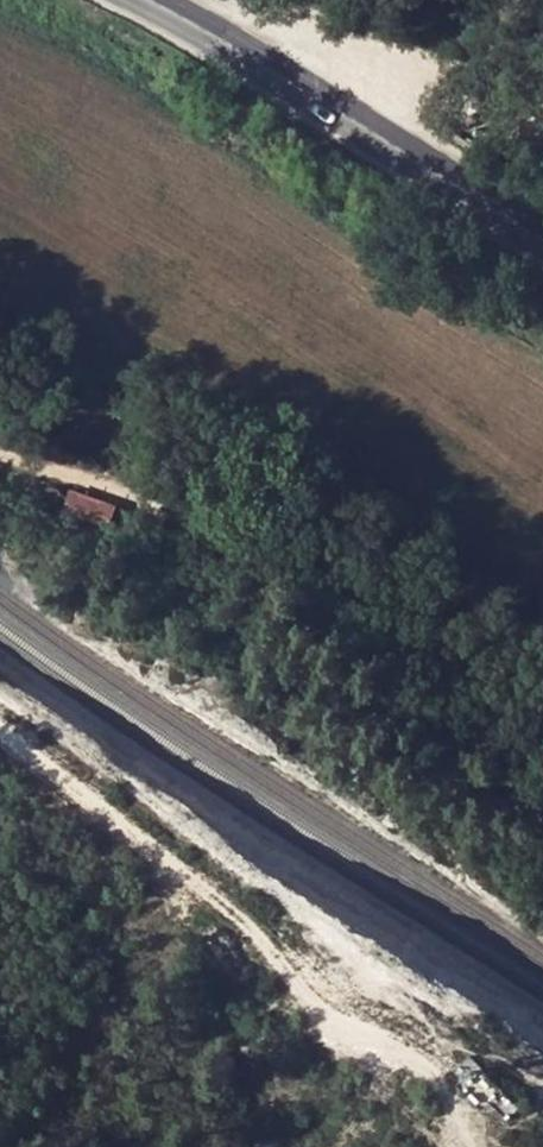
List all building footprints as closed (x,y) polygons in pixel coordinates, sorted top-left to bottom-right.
[(112,508),(60,490),(54,509),(105,526),(112,508)]
